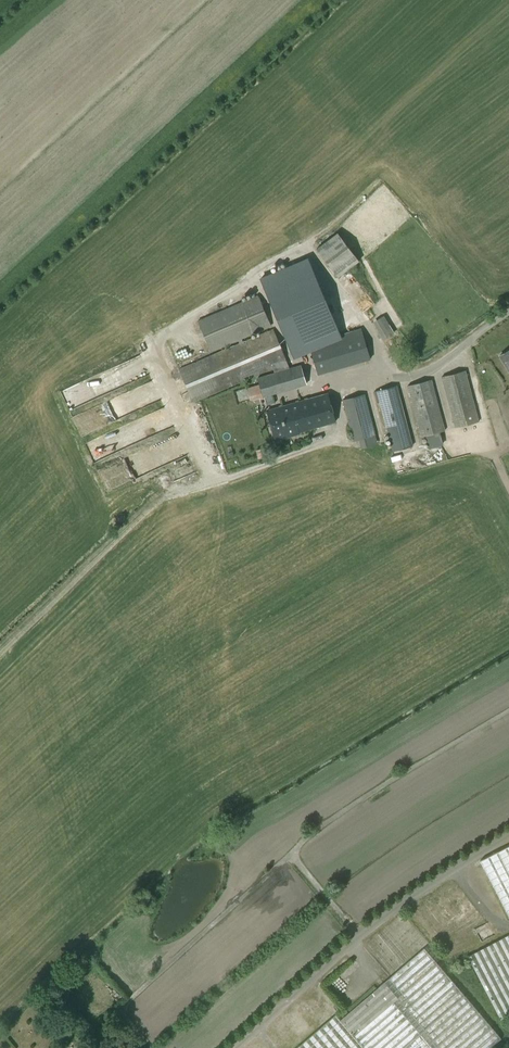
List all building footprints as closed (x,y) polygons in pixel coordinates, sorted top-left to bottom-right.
[(359,261),(337,232),(316,248),(337,277),(359,261)] [(260,279),(289,347),(338,327),(309,258),(260,279)] [(210,351),(270,325),(258,295),(197,320),(210,351)] [(394,332),(384,315),(373,322),(383,339),(394,332)] [(318,375),(370,359),(361,328),(319,340),(320,345),(310,348),(318,375)] [(289,368),(273,329),(179,369),(193,401),(273,367),(275,372),(257,378),(263,397),(306,383),(301,365),(289,368)] [(500,355),(508,370),(508,349),(500,355)] [(455,424),(478,418),(464,367),(441,373),(455,424)] [(124,480),(186,457),(164,399),(153,395),(149,386),(151,381),(149,376),(70,405),(68,404),(79,434),(93,438),(110,432),(112,432),(114,427),(135,419),(134,422),(140,438),(138,447),(125,442),(122,452),(109,456),(112,466),(119,468),(117,472),(125,475),(124,480)] [(421,433),(444,427),(431,376),(407,383),(421,433)] [(412,446),(396,385),(374,391),(377,402),(380,402),(393,451),(412,446)] [(276,441),(293,436),(292,433),(336,421),(327,392),(267,410),(275,438),(276,441)] [(354,441),(375,435),(365,394),(343,399),(354,441)] [(258,458),(266,456),(264,447),(255,449),(258,458)] [(480,860),(508,916),(508,845),(480,860)] [(467,955),(502,1023),(508,1017),(508,934),(467,955)] [(424,947),(341,1019),(336,1014),(295,1047),(489,1047),(501,1037),(424,947)]
